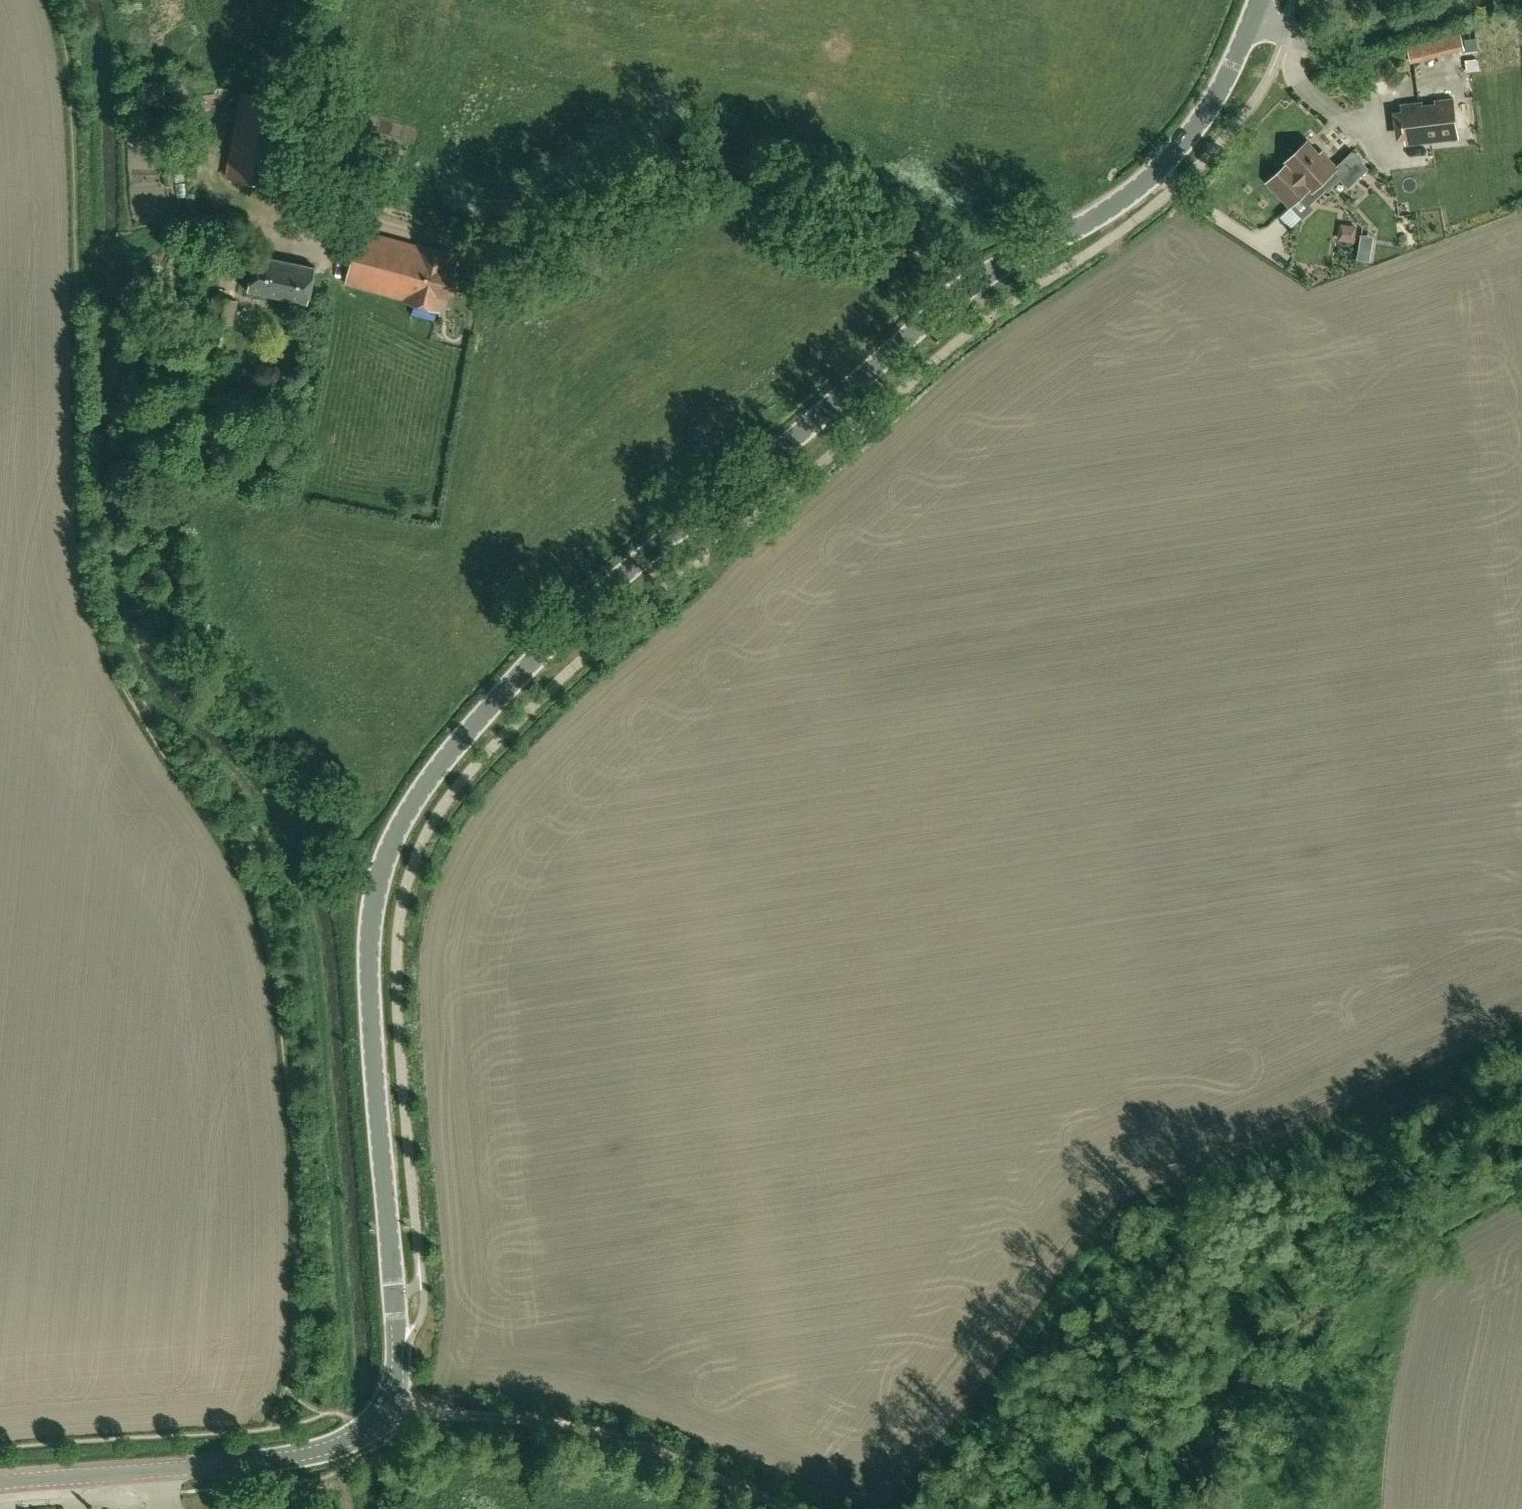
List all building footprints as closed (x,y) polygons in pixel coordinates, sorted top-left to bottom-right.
[(273,184),(288,103),(241,94),(226,175),(273,184)] [(1407,146),(1458,139),(1453,99),(1403,106),(1407,146)] [(1325,160),(1308,141),(1286,162),(1288,164),(1268,182),(1302,218),(1314,207),(1311,203),(1331,185),(1332,186),(1343,177),(1342,176),(1359,160),(1352,152),(1336,167),(1328,158),(1325,160)] [(442,295),(445,296),(452,269),(448,268),(452,254),(419,245),(419,246),(357,230),(343,283),(406,300),(405,301),(438,309),(442,295)] [(306,304),(314,267),(255,255),(247,291),(306,304)] [(238,301),(211,295),(207,320),(233,325),(238,301)]
